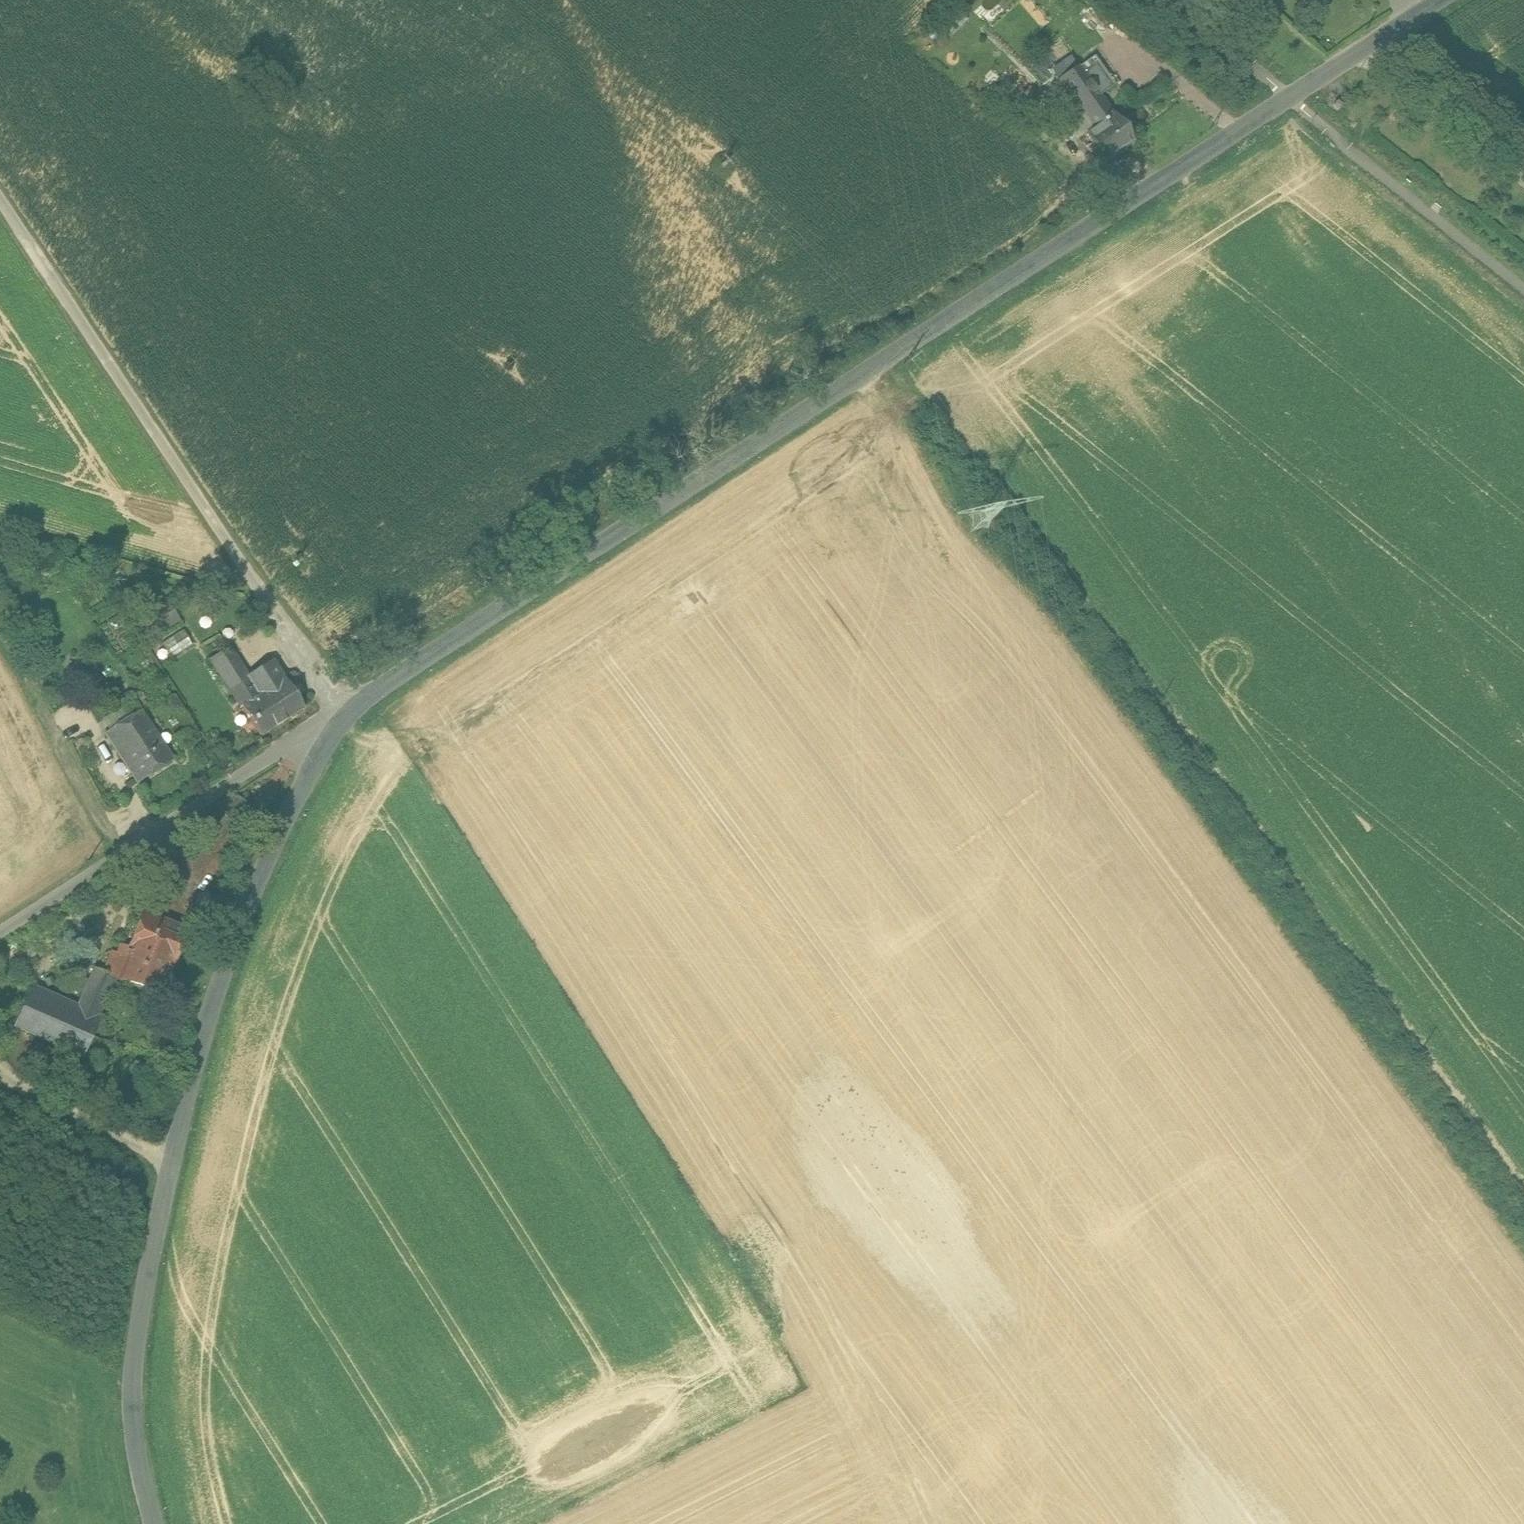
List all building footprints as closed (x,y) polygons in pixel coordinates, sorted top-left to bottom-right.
[(1093,55),(1059,79),(1080,109),(1093,127),(1085,133),(1104,160),(1133,140),(1114,112),(1112,113),(1099,94),(1114,84),(1093,55)] [(152,634),(180,618),(167,597),(139,613),(152,634)] [(171,654),(193,641),(183,626),(162,639),(171,654)] [(248,676),(241,666),(223,677),(242,706),(282,680),(270,662),(248,676)] [(282,680),(242,706),(261,735),(276,725),(284,720),(303,707),(284,679),(282,680)] [(140,712),(123,687),(114,693),(130,718),(140,712)] [(171,759),(140,712),(130,718),(108,733),(139,780),(171,759)] [(143,912),(128,949),(121,946),(117,955),(112,953),(105,972),(104,973),(116,978),(158,995),(169,967),(170,967),(186,929),(143,912)] [(94,967),(77,1004),(88,1009),(104,973),(105,972),(94,967)] [(104,973),(88,1009),(77,1004),(32,984),(13,1026),(14,1026),(15,1025),(82,1054),(81,1056),(82,1056),(101,1014),(100,1014),(116,978),(104,973)]
